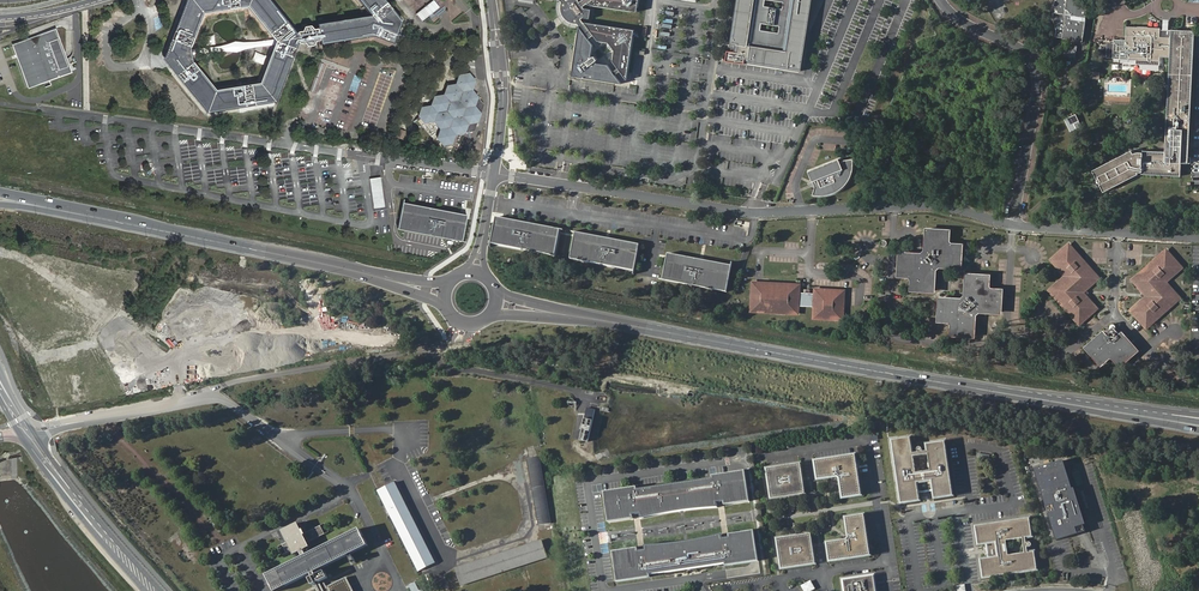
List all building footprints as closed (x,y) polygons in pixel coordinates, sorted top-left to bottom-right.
[(302,29),(300,33),(295,34),(294,34),(266,0),(185,0),(166,51),(169,52),(173,57),(173,63),(171,67),(168,69),(205,115),(274,103),(296,43),(297,43),(302,43),(305,46),(311,45),(313,41),(317,40),(318,43),(366,35),(391,45),(400,23),(381,0),(354,0),(368,18),(315,27),(315,31),(312,32),(308,28),(302,29)] [(613,72),(608,66),(597,64),(595,63),(597,61),(594,58),(593,59),(591,57),(593,46),(589,40),(593,36),(598,43),(608,44),(610,46),(608,48),(610,52),(613,50),(614,52),(613,62),(618,69),(620,72),(628,82),(634,37),(634,35),(634,33),(632,31),(629,29),(585,23),(582,20),(584,19),(590,19),(592,9),(585,8),(584,6),(586,5),(632,11),(634,11),(637,9),(638,8),(639,5),(639,0),(582,0),(581,1),(580,0),(554,0),(560,1),(562,3),(561,7),(561,10),(562,13),(564,18),(568,21),(571,23),(575,24),(578,25),(579,27),(572,70),(572,72),(573,74),(575,77),(577,77),(622,84),(615,76),(613,72)] [(738,49),(729,49),(728,58),(746,61),(747,58),(750,58),(749,61),(803,69),(813,0),(776,0),(783,1),(782,8),(767,6),(768,0),(738,0),(732,42),(739,43),(738,49)] [(1061,37),(1081,41),(1087,9),(1080,0),(1055,0),(1055,5),(1054,11),(1053,15),(1054,18),(1055,22),(1056,26),(1056,30),(1055,34),(1054,36),(1061,37)] [(1189,163),(1195,31),(1169,29),(1163,29),(1161,29),(1161,28),(1126,26),(1126,40),(1114,39),(1113,59),(1137,60),(1136,64),(1160,65),(1160,56),(1170,57),(1166,151),(1144,151),(1144,152),(1138,152),(1134,154),(1132,150),(1093,171),(1104,192),(1139,174),(1138,172),(1142,172),(1142,174),(1181,176),(1182,163),(1189,163)] [(57,29),(12,45),(29,88),(72,73),(57,29)] [(1061,43),(1059,54),(1072,56),(1074,45),(1061,43)] [(472,115),(478,97),(472,91),(475,81),(468,74),(459,75),(456,84),(448,86),(444,95),(435,97),(432,105),(422,107),(419,115),(427,123),(436,122),(443,129),(440,137),(446,144),(457,143),(460,133),(475,131),(478,121),(472,115)] [(484,103),(478,97),(472,115),(478,121),(484,103)] [(807,171),(811,182),(812,181),(813,185),(814,186),(814,188),(812,195),(814,195),(814,194),(818,195),(820,195),(826,195),(831,193),(834,192),(840,189),(842,187),(845,183),(849,177),(851,172),(852,167),(852,164),(852,160),(853,160),(852,158),(842,160),(843,160),(839,162),(837,158),(807,171)] [(373,209),(384,207),(380,177),(369,179),(373,209)] [(433,207),(404,202),(399,228),(429,234),(429,232),(433,233),(433,235),(463,241),(468,214),(440,209),(439,212),(432,210),(433,207)] [(526,223),(498,217),(492,243),(523,250),(523,247),(527,248),(526,250),(556,256),(562,230),(533,224),(533,227),(526,226),(526,223)] [(900,254),(899,275),(910,276),(912,279),(912,289),(933,290),(934,269),(937,266),(960,267),(961,245),(951,244),(948,241),(949,231),(927,230),(926,252),(923,255),(900,254)] [(605,238),(577,233),(571,259),(602,265),(602,263),(606,264),(605,266),(636,272),(641,245),(612,240),(612,243),(605,241),(605,238)] [(1067,276),(1051,291),(1081,323),(1097,308),(1082,292),(1098,277),(1068,245),(1052,260),(1067,276)] [(1131,280),(1146,296),(1130,311),(1145,327),(1177,297),(1162,281),(1179,266),(1163,249),(1131,280)] [(697,260),(669,254),(663,281),(694,287),(694,285),(698,286),(698,288),(728,294),(733,267),(704,262),(704,265),(697,263),(697,260)] [(940,297),(939,319),(950,319),(952,322),(952,332),(974,333),(974,312),(978,309),(1000,310),(1001,288),(991,287),(988,284),(988,274),(967,273),(966,295),(963,298),(940,297)] [(809,296),(804,296),(798,296),(798,286),(754,284),(753,311),(797,313),(797,304),(815,305),(814,319),(842,320),(843,292),(815,291),(815,296),(809,296)] [(1086,349),(1101,364),(1110,355),(1119,364),(1135,350),(1120,334),(1111,343),(1102,334),(1086,349)] [(910,438),(892,441),(902,503),(919,501),(917,483),(933,481),(936,499),(953,496),(946,442),(927,444),(928,451),(923,452),(922,450),(921,448),(918,449),(917,450),(918,452),(913,453),(910,438)] [(856,454),(816,460),(818,479),(836,476),(837,478),(837,479),(839,480),(840,480),(843,497),(862,495),(856,454)] [(552,523),(540,456),(526,459),(538,526),(552,523)] [(1072,489),(1063,461),(1034,470),(1046,506),(1054,504),(1056,512),(1048,514),(1057,541),(1078,534),(1076,528),(1086,524),(1074,488),(1072,489)] [(806,493),(801,463),(767,468),(772,498),(788,496),(806,493)] [(637,489),(637,486),(604,490),(608,521),(633,518),(633,515),(640,514),(641,518),(659,515),(679,512),(706,508),(713,508),(718,507),(717,503),(724,502),(725,505),(750,501),(745,470),(712,475),(712,478),(637,489)] [(437,563),(396,481),(378,490),(419,572),(437,563)] [(845,539),(827,542),(830,562),(871,556),(865,515),(846,517),(848,535),(847,535),(846,536),(844,538),(845,539)] [(1028,552),(1027,547),(1031,546),(1031,544),(1030,542),(1027,543),(1026,537),(1032,536),(1029,518),(976,527),(980,544),(996,541),(999,557),(981,560),(983,577),(1037,570),(1034,551),(1028,552)] [(310,547),(308,542),(329,532),(325,523),(303,534),(298,522),(282,530),(288,542),(279,546),(283,554),(292,550),(294,554),(310,547)] [(368,544),(360,527),(266,574),(275,590),(368,544)] [(638,547),(613,551),(617,582),(650,577),(650,575),(723,564),(725,564),(725,566),(754,562),(758,562),(754,531),(729,534),(729,537),(722,538),(721,534),(716,535),(691,539),(668,542),(649,545),(644,545),(645,549),(638,550),(638,547)] [(817,564),(812,533),(794,536),(778,538),(783,569),(817,564)] [(461,586),(547,558),(542,540),(455,568),(461,586)] [(844,580),(845,590),(876,590),(874,576),(844,580)] [(347,577),(319,590),(354,590),(347,577)] [(423,588),(420,590),(416,581),(409,585),(412,590),(424,590),(423,588)] [(815,589),(811,581),(800,586),(803,590),(812,590),(815,589)]
